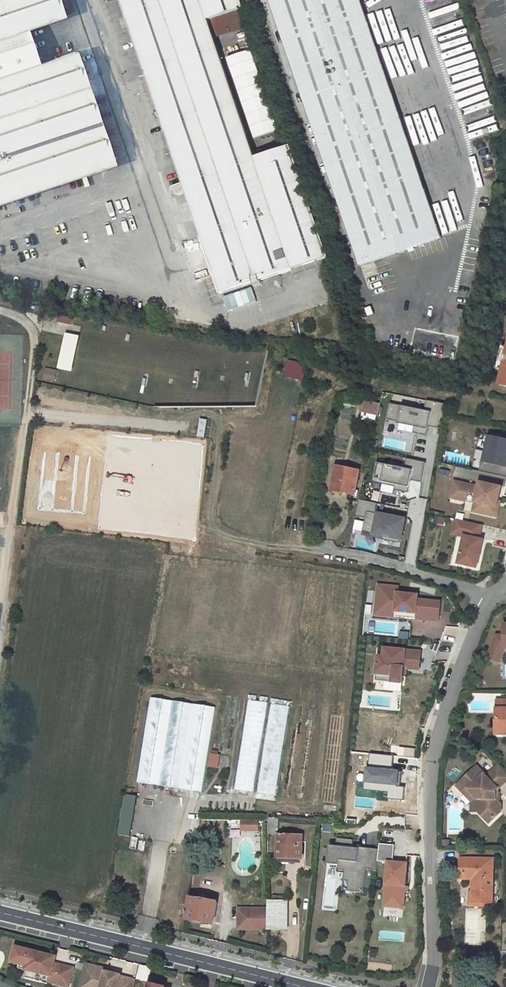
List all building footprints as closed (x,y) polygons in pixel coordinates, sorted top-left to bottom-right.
[(59,16),(54,0),(0,0),(0,37),(59,16)] [(181,180),(172,183),(172,185),(172,187),(173,190),(175,191),(183,188),(218,290),(323,254),(237,0),(120,0),(181,180)] [(361,260),(442,233),(362,0),(272,0),(361,260)] [(428,10),(439,7),(449,4),(448,0),(425,0),(428,10)] [(107,158),(71,52),(0,76),(0,194),(107,158)] [(375,267),(366,270),(368,278),(378,275),(375,267)] [(303,295),(307,310),(315,308),(311,293),(303,295)] [(59,314),(58,320),(73,323),(75,316),(59,314)] [(415,328),(410,351),(456,361),(461,338),(415,328)] [(75,371),(82,334),(67,331),(60,368),(75,371)] [(504,347),(499,370),(496,384),(505,386),(505,339),(504,347)] [(499,370),(504,347),(498,345),(493,369),(499,370)] [(285,376),(305,379),(308,362),(288,359),(285,376)] [(56,381),(59,369),(46,366),(43,378),(56,381)] [(378,403),(367,400),(365,411),(376,413),(378,403)] [(430,411),(388,403),(383,425),(425,434),(430,411)] [(200,417),(197,436),(206,437),(209,418),(200,417)] [(479,472),(505,478),(505,440),(489,436),(483,461),(481,461),(479,472)] [(372,481),(383,483),(379,502),(397,506),(400,491),(418,495),(425,461),(379,451),(372,481)] [(359,470),(336,465),(331,488),(355,493),(359,470)] [(498,502),(500,494),(496,494),(498,487),(479,482),(478,487),(454,482),(450,498),(465,502),(467,493),(477,495),(473,512),(491,516),(494,506),(497,507),(498,502)] [(497,517),(500,502),(498,502),(497,507),(494,506),(491,516),(497,517)] [(405,517),(367,510),(362,534),(400,541),(405,517)] [(361,530),(362,520),(354,519),(352,529),(361,530)] [(479,539),(482,525),(455,519),(454,525),(461,526),(459,535),(464,536),(458,563),(477,567),(483,540),(479,539)] [(459,535),(461,526),(454,525),(452,534),(459,535)] [(438,619),(439,600),(416,598),(416,593),(397,591),(397,585),(377,583),(374,613),(385,614),(385,609),(422,612),(421,617),(438,619)] [(421,617),(422,612),(385,609),(385,614),(421,617)] [(504,625),(504,636),(496,636),(488,658),(499,663),(505,649),(505,647),(505,625),(504,625)] [(416,668),(418,651),(384,647),(383,656),(378,655),(375,679),(402,682),(403,671),(398,671),(399,667),(403,667),(416,668)] [(200,791),(213,706),(148,696),(135,781),(200,791)] [(496,735),(504,735),(504,741),(505,741),(505,699),(501,699),(501,704),(497,703),(496,735)] [(256,791),(276,794),(288,707),(270,705),(267,729),(259,728),(260,714),(251,713),(250,716),(257,717),(256,721),(244,720),(235,789),(256,791)] [(218,754),(209,752),(207,766),(216,768),(218,754)] [(391,757),(369,755),(368,766),(364,766),(361,788),(387,791),(386,800),(406,802),(408,786),(401,785),(402,771),(390,770),(391,757)] [(479,799),(476,811),(486,823),(497,811),(499,804),(494,799),(495,790),(505,780),(505,773),(497,764),(486,776),(476,766),(461,780),(479,799)] [(479,799),(461,780),(455,786),(469,802),(467,809),(476,811),(479,799)] [(135,794),(122,793),(115,833),(128,835),(135,794)] [(267,820),(267,833),(276,833),(277,817),(267,817),(267,820)] [(256,819),(244,819),(244,829),(256,830),(256,819)] [(301,858),(302,836),(279,836),(278,857),(301,858)] [(376,870),(377,861),(378,849),(357,847),(356,854),(349,853),(351,839),(335,838),(334,845),(327,845),(325,861),(337,862),(336,870),(343,870),(349,871),(348,880),(347,891),(362,892),(364,869),(376,870)] [(378,849),(377,861),(387,861),(383,905),(403,907),(407,861),(392,860),(394,843),(378,842),(378,849)] [(490,901),(491,859),(459,858),(459,878),(474,878),(474,882),(472,882),(472,890),(472,901),(490,901)] [(467,890),(467,907),(490,907),(490,901),(472,901),(472,890),(467,890)] [(216,902),(189,898),(186,919),(212,923),(216,902)] [(267,928),(287,929),(287,902),(267,902),(267,908),(267,928)] [(251,928),(251,908),(238,908),(238,927),(251,928)] [(267,928),(267,908),(251,908),(251,928),(267,928)] [(56,956),(15,946),(11,961),(19,963),(18,968),(51,976),(49,982),(70,986),(74,969),(54,964),(56,956)] [(84,963),(79,986),(134,986),(135,980),(121,976),(121,975),(103,970),(103,968),(84,963)] [(141,964),(137,979),(146,981),(150,967),(141,964)]
